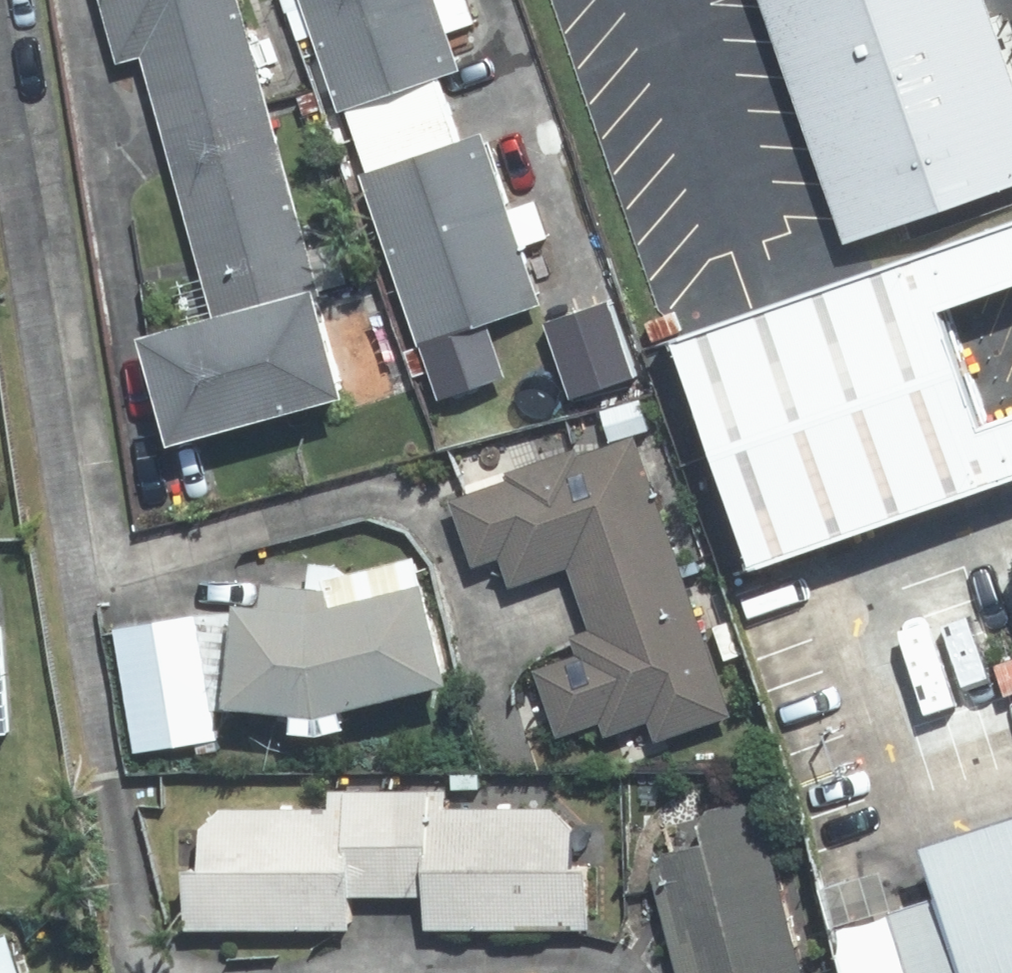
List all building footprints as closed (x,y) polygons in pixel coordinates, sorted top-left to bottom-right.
[(124,52),(151,45),(172,122),(276,94),(250,0),(110,0),(124,52)] [(348,105),(354,102),(365,133),(455,102),(444,71),(469,62),(447,0),(312,0),(348,105)] [(844,246),(1011,187),(1011,97),(978,0),(759,0),(844,246)] [(320,85),(303,91),(311,112),(328,106),(320,85)] [(324,274),(325,274),(276,94),(172,122),(221,302),(324,274)] [(369,169),(428,338),(549,296),(490,125),(466,133),(455,102),(365,133),(376,166),(369,169)] [(967,299),(1011,283),(1011,220),(699,328),(779,556),(1011,475),(1011,417),(1009,418),(967,299)] [(221,302),(220,304),(158,320),(188,429),(363,380),(333,271),(325,274),(324,274),(221,302)] [(567,400),(631,379),(605,302),(542,323),(567,400)] [(411,345),(420,371),(436,367),(427,341),(411,345)] [(647,394),(608,407),(617,435),(656,422),(647,394)] [(577,558),(588,591),(686,553),(643,429),(586,449),(584,443),(518,467),(520,473),(461,494),(483,558),(509,548),(519,580),(577,558)] [(686,553),(588,591),(599,621),(582,628),(587,646),(544,663),(568,730),(609,714),(615,729),(657,714),(665,735),(741,708),(686,553)] [(336,702),(467,669),(442,568),(334,596),(337,574),(284,568),(281,591),(256,588),(243,691),(336,702)] [(1001,655),(981,591),(859,630),(871,667),(897,659),(925,744),(1011,715),(1011,685),(1001,655)] [(123,618),(143,745),(221,733),(200,607),(123,618)] [(1011,685),(1011,651),(1001,655),(1011,685)] [(485,768),(458,768),(459,784),(486,783),(485,768)] [(202,858),(201,919),(361,922),(361,888),(397,888),(399,785),(337,784),(337,800),(232,799),(212,820),(211,858),(202,858)] [(452,802),(453,786),(399,785),(397,888),(430,889),(431,920),(599,923),(600,858),(584,857),(584,825),(563,804),(452,802)] [(659,851),(693,972),(815,972),(764,791),(716,805),(724,833),(659,851)] [(967,892),(917,909),(937,972),(1011,972),(1011,819),(950,839),(967,892)]
